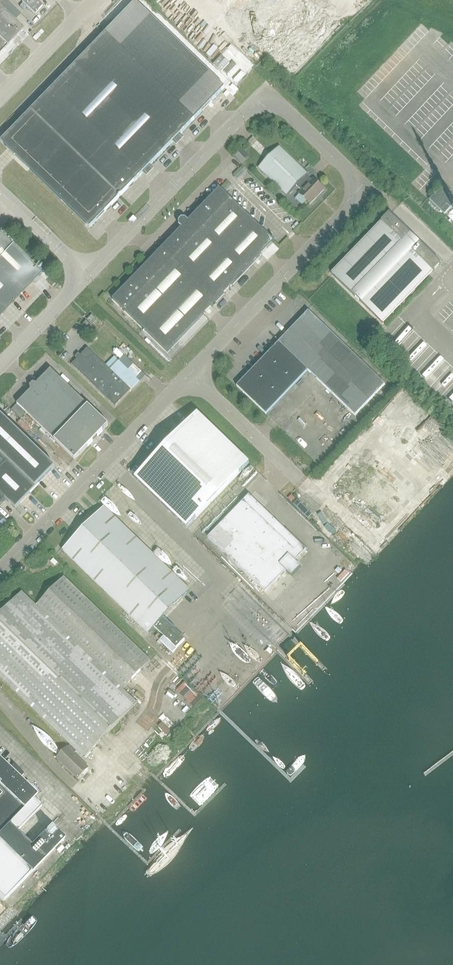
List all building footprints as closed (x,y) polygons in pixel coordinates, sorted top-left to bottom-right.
[(1,142),(90,228),(225,88),(136,2),(1,142)] [(38,9),(45,12),(49,6),(42,2),(38,9)] [(24,28),(0,4),(0,53),(24,28)] [(28,17),(34,22),(40,14),(34,9),(28,17)] [(242,69),(248,62),(241,56),(237,60),(242,64),(239,67),(242,69)] [(241,80),(239,72),(232,73),(234,81),(241,80)] [(306,175),(308,174),(279,146),(258,168),(287,195),(296,186),(301,191),(298,193),(309,204),(323,189),(313,179),(311,180),(306,175)] [(242,149),(236,156),(243,163),(245,161),(244,160),(247,157),(248,158),(249,157),(242,149)] [(452,205),(452,195),(443,186),(430,200),(445,214),(452,205)] [(113,299),(124,310),(167,352),(191,328),(274,241),(220,188),(188,221),(186,218),(182,218),(179,221),(179,225),(182,228),(113,299)] [(433,271),(441,263),(389,213),(381,222),(382,222),(332,274),(383,323),(433,271)] [(41,273),(0,233),(0,316),(41,273)] [(309,311),(237,386),(266,414),(308,370),(355,415),(385,384),(309,311)] [(93,324),(97,320),(93,315),(88,320),(93,324)] [(92,326),(86,321),(82,325),(87,330),(92,326)] [(75,357),(77,359),(71,364),(115,406),(131,390),(88,348),(81,355),(79,353),(75,357)] [(20,420),(27,413),(75,459),(108,424),(51,369),(37,383),(33,382),(30,386),(31,389),(11,411),(20,420)] [(187,528),(250,463),(198,413),(135,478),(187,528)] [(55,468),(1,415),(0,416),(0,505),(6,499),(16,509),(55,468)] [(306,444),(303,448),(314,458),(332,440),(317,426),(303,441),(306,444)] [(401,449),(431,480),(443,469),(447,474),(452,468),(452,467),(444,458),(446,455),(441,450),(433,457),(410,434),(402,442),(405,445),(401,449)] [(257,470),(247,479),(251,483),(261,474),(257,470)] [(42,484),(53,493),(60,485),(48,476),(42,484)] [(292,494),(288,498),(294,503),(293,504),(303,513),(308,507),(292,494)] [(295,560),(306,550),(249,495),(243,500),(208,537),(265,592),(280,576),(286,570),(292,576),(301,566),(295,560)] [(104,506),(63,549),(57,555),(143,638),(149,633),(154,627),(163,618),(190,590),(104,506)] [(360,534),(353,541),(362,549),(378,532),(361,516),(352,526),(360,534)] [(324,544),(335,554),(339,550),(329,540),(324,544)] [(0,614),(0,676),(71,745),(69,747),(68,747),(57,758),(78,779),(89,767),(75,753),(77,752),(84,759),(108,734),(113,738),(120,731),(116,726),(138,703),(123,689),(151,660),(64,577),(37,605),(22,591),(0,614)] [(325,606),(331,600),(317,586),(311,592),(325,606)] [(287,602),(280,614),(270,607),(261,622),(285,638),(294,624),(292,622),(300,610),(287,602)] [(185,639),(163,618),(154,627),(164,637),(160,641),(173,653),(177,649),(177,648),(185,639)] [(161,661),(157,666),(171,681),(176,675),(161,661)] [(185,681),(175,691),(192,708),(202,698),(185,681)] [(163,723),(169,729),(173,724),(166,719),(163,723)] [(166,734),(170,730),(161,724),(158,728),(166,734)] [(4,902),(65,838),(52,825),(32,845),(17,831),(42,806),(34,798),(37,794),(20,778),(24,774),(14,763),(9,768),(0,759),(0,898),(4,902)]
